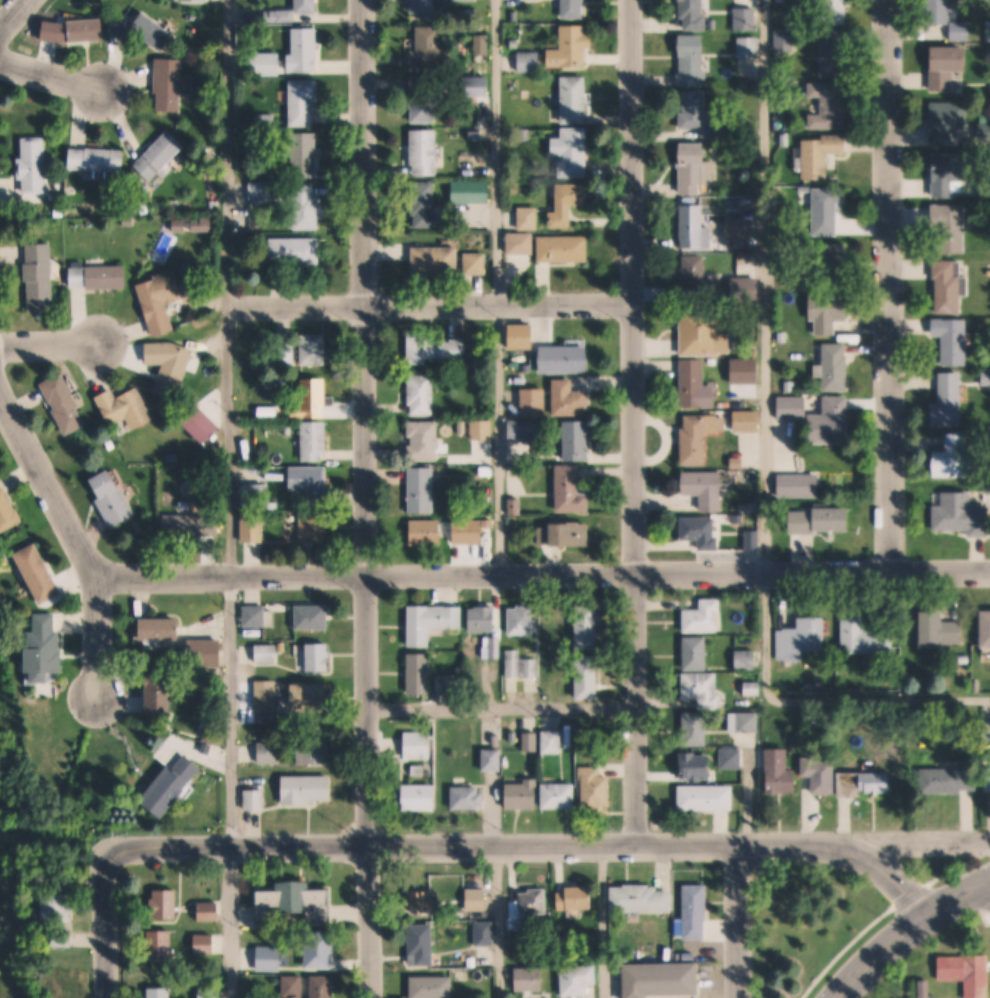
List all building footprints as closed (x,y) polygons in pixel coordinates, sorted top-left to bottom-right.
[(297,12),(297,0),(318,0),(319,12),(297,12)] [(410,2),(410,0),(437,0),(437,12),(413,12),(413,2),(410,2)] [(565,16),(565,0),(586,0),(586,16),(565,16)] [(682,18),(682,0),(704,0),(704,15),(708,15),(708,30),(686,30),(686,18),(682,18)] [(814,25),(813,0),(849,0),(850,25),(814,25)] [(931,24),(930,0),(952,0),(952,24),(931,24)] [(736,8),(757,8),(757,30),(736,30),(736,8)] [(295,9),(295,21),(265,21),(265,10),(295,9)] [(147,11),(178,34),(165,51),(134,28),(147,11)] [(110,16),(130,16),(131,37),(111,37),(110,16)] [(72,41),(47,38),(50,20),(71,23),(70,20),(107,18),(108,39),(72,41)] [(716,19),(717,28),(709,28),(709,19),(716,19)] [(953,22),(972,22),(973,40),(953,40),(953,22)] [(418,25),(442,25),(443,70),(413,70),(412,49),(418,49),(418,25)] [(562,25),(588,25),(588,66),(551,66),(550,49),(563,49),(562,25)] [(290,53),(295,53),(294,27),(319,27),(319,71),(290,71),(290,53)] [(777,28),(796,28),(796,50),(777,51),(777,28)] [(823,29),(846,29),(847,76),(823,77),(823,29)] [(683,73),(682,34),(706,34),(706,73),(708,73),(708,85),(679,85),(679,73),(683,73)] [(477,36),(490,35),(490,54),(477,54),(477,36)] [(739,37),(759,37),(760,56),(740,57),(739,37)] [(512,39),(519,39),(520,47),(512,47),(512,39)] [(937,68),(936,46),(971,45),(971,70),(955,70),(956,90),(933,91),(933,69),(937,68)] [(281,52),(281,74),(253,75),(253,52),(281,52)] [(541,52),(541,72),(519,72),(519,52),(541,52)] [(184,75),(195,75),(194,93),(183,93),(182,111),(159,110),(160,92),(156,92),(158,58),(184,59),(184,75)] [(564,123),(563,76),(588,75),(589,123),(564,123)] [(412,76),(437,76),(437,122),(413,123),(412,76)] [(291,126),(290,79),(320,79),(320,99),(315,99),(315,126),(291,126)] [(509,81),(519,81),(519,89),(509,89),(509,81)] [(811,82),(848,82),(848,128),(812,129),(811,113),(823,113),(823,97),(811,97),(811,82)] [(708,90),(708,127),(682,127),(681,107),(686,107),(686,90),(708,90)] [(934,144),(934,102),(970,101),(970,127),(955,127),(956,143),(934,144)] [(257,114),(275,114),(275,129),(257,129),(257,114)] [(708,123),(729,123),(729,137),(709,137),(708,123)] [(980,123),(989,123),(989,140),(980,140),(980,123)] [(554,138),(564,137),(564,127),(588,127),(589,177),(565,177),(564,155),(554,155),(554,138)] [(135,165),(171,129),(188,145),(152,181),(135,165)] [(411,129),(437,129),(438,175),(416,176),(416,163),(412,163),(411,129)] [(474,129),(483,129),(483,138),(474,138),(474,129)] [(315,176),(293,177),(293,132),(317,132),(318,167),(315,167),(315,176)] [(775,135),(788,134),(788,143),(775,144),(775,135)] [(825,135),(850,134),(850,153),(830,154),(830,178),(805,178),(805,140),(825,139),(825,135)] [(19,158),(25,158),(24,137),(47,136),(48,193),(26,194),(25,179),(20,179),(19,158)] [(684,173),(683,142),(708,141),(708,165),(705,165),(705,183),(701,183),(701,193),(681,193),(681,173),(684,173)] [(95,169),(71,168),(72,148),(89,149),(89,148),(126,150),(125,171),(109,170),(109,178),(94,177),(95,169)] [(935,153),(969,152),(969,192),(958,192),(958,197),(935,198),(935,153)] [(452,181),(489,180),(489,204),(452,204),(452,181)] [(436,181),(436,211),(441,211),(442,228),(414,228),(414,216),(412,216),(412,181),(436,181)] [(250,182),(273,182),(273,199),(250,199),(250,182)] [(551,212),(558,212),(558,184),(589,183),(589,205),(572,205),(572,227),(551,228),(551,212)] [(296,229),(296,184),(314,184),(314,197),(319,197),(319,229),(296,229)] [(817,236),(816,188),(848,187),(848,203),(841,203),(842,236),(817,236)] [(743,198),(759,198),(759,207),(743,208),(743,198)] [(968,203),(969,252),(940,253),(939,203),(968,203)] [(683,205),(704,205),(705,249),(684,249),(683,205)] [(519,207),(538,207),(538,230),(519,230),(519,207)] [(56,208),(65,208),(65,217),(56,217),(56,208)] [(728,218),(747,218),(747,246),(728,246),(728,218)] [(508,232),(533,232),(534,254),(509,254),(508,232)] [(539,237),(588,236),(589,262),(540,263),(539,237)] [(270,238),(320,238),(320,264),(271,264),(270,238)] [(29,263),(29,244),(53,243),(55,311),(31,312),(30,281),(27,281),(26,263),(29,263)] [(851,243),(851,273),(825,274),(825,244),(851,243)] [(459,246),(459,271),(413,271),(413,247),(459,246)] [(464,253),(485,252),(486,275),(464,275),(464,253)] [(708,256),(708,291),(682,291),(682,269),(687,269),(687,256),(708,256)] [(964,278),(971,278),(971,295),(964,295),(964,312),(939,313),(939,278),(936,278),(936,259),(958,259),(958,262),(963,262),(964,278)] [(74,267),(74,261),(85,260),(85,267),(129,265),(129,289),(89,290),(89,286),(72,286),(72,267),(74,267)] [(157,279),(156,275),(182,267),(191,296),(168,304),(177,329),(156,336),(139,284),(157,279)] [(794,271),(809,271),(809,289),(794,289),(794,271)] [(733,279),(761,278),(761,304),(733,304),(733,279)] [(818,321),(812,321),(812,295),(849,295),(849,320),(838,320),(838,334),(818,335),(818,321)] [(722,355),(684,356),(683,309),(721,308),(722,332),(732,332),(732,351),(722,351),(722,355)] [(970,319),(970,366),(946,366),(945,336),(936,336),(936,319),(970,319)] [(534,324),(534,347),(510,348),(510,324),(534,324)] [(465,338),(466,364),(409,365),(409,333),(434,333),(435,342),(450,342),(450,338),(465,338)] [(302,334),(326,334),(326,365),(302,365),(302,334)] [(165,364),(148,364),(148,342),(173,341),(195,349),(178,399),(155,391),(165,364)] [(295,342),(295,364),(274,364),(274,343),(295,342)] [(826,364),(825,343),(849,343),(849,355),(850,355),(850,391),(826,391),(826,377),(816,377),(816,364),(826,364)] [(541,346),(588,345),(588,373),(541,373),(541,346)] [(717,386),(717,406),(683,407),(682,359),(707,359),(707,386),(717,386)] [(79,407),(88,425),(68,435),(54,410),(57,408),(54,402),(53,403),(42,383),(63,372),(82,406),(79,407)] [(964,372),(965,425),(933,425),(933,403),(942,402),(942,373),(964,372)] [(408,375),(433,374),(433,415),(411,415),(411,405),(408,405),(408,375)] [(292,405),(306,405),(305,379),(326,378),(327,405),(324,405),(325,418),(292,418),(292,405)] [(553,378),(573,378),(573,391),(589,390),(589,415),(554,415),(553,378)] [(786,381),(796,381),(796,389),(786,389),(786,381)] [(128,418),(113,426),(97,398),(114,389),(119,398),(140,387),(157,418),(135,430),(128,418)] [(522,388),(546,388),(546,415),(522,415),(522,388)] [(811,414),(826,413),(826,395),(851,395),(851,442),(811,443),(811,414)] [(807,396),(808,418),(779,419),(779,396),(807,396)] [(182,422),(200,404),(222,426),(204,444),(182,422)] [(259,406),(278,406),(278,418),(259,418),(259,406)] [(736,411),(762,410),(762,431),(736,432),(736,411)] [(719,418),(726,417),(726,430),(719,431),(719,432),(707,433),(708,464),(683,464),(683,428),(687,428),(686,415),(719,414),(719,418)] [(509,419),(538,418),(539,440),(509,440),(509,419)] [(471,420),(492,420),(492,439),(471,439),(471,420)] [(589,429),(592,429),(592,438),(589,438),(589,460),(564,460),(564,420),(589,420),(589,429)] [(303,422),(328,421),(329,453),(323,453),(323,461),(303,461),(303,422)] [(408,421),(438,421),(438,461),(408,461),(408,445),(412,445),(412,437),(408,437),(408,421)] [(971,450),(974,450),(975,476),(936,476),(936,450),(949,450),(949,433),(970,433),(971,450)] [(107,442),(113,439),(118,447),(111,450),(107,442)] [(589,494),(589,510),(558,511),(557,464),(580,464),(580,494),(589,494)] [(290,467),(328,466),(328,504),(311,504),(311,500),(297,501),(297,490),(291,490),(290,467)] [(480,466),(493,466),(493,475),(480,476),(480,466)] [(409,467),(434,467),(434,513),(409,513),(409,467)] [(93,480),(112,469),(137,515),(113,529),(98,501),(103,498),(93,480)] [(701,510),(701,494),(685,494),(685,472),(724,471),(724,509),(701,510)] [(780,474),(820,474),(820,498),(780,498),(780,474)] [(1,533),(0,531),(0,484),(2,488),(3,487),(15,510),(17,509),(24,521),(1,533)] [(974,505),(989,504),(989,537),(972,537),(972,530),(935,530),(935,505),(945,505),(945,492),(974,491),(974,505)] [(509,498),(522,498),(522,514),(509,514),(509,498)] [(750,503),(759,502),(759,512),(750,512),(750,503)] [(817,531),(818,533),(791,534),(790,511),(817,511),(817,508),(851,507),(851,531),(817,531)] [(242,512),(264,512),(264,542),(243,542),(242,512)] [(301,512),(329,512),(329,542),(301,543),(301,512)] [(734,514),(744,514),(744,524),(734,525),(734,514)] [(165,515),(214,516),(214,538),(165,538),(165,515)] [(716,536),(720,536),(720,549),(701,550),(700,540),(683,540),(683,517),(716,516),(716,536)] [(483,519),(492,519),(492,527),(483,527),(483,519)] [(410,520),(440,520),(440,545),(411,545),(410,520)] [(450,521),(469,521),(469,543),(450,544),(450,521)] [(553,526),(553,523),(572,523),(572,521),(582,521),(582,523),(590,523),(590,545),(554,546),(554,544),(539,544),(539,526),(553,526)] [(747,530),(760,530),(761,550),(747,550),(747,530)] [(14,554),(35,543),(62,592),(41,603),(14,554)] [(702,603),(722,603),(722,612),(717,612),(717,632),(688,632),(688,609),(702,609),(702,603)] [(244,606),(265,605),(266,627),(245,627),(244,606)] [(297,605),(329,605),(330,629),(297,630),(297,605)] [(461,605),(462,626),(429,627),(430,645),(409,645),(409,606),(461,605)] [(508,608),(518,608),(518,605),(534,605),(534,634),(508,635),(508,608)] [(475,606),(494,606),(495,629),(476,629),(475,606)] [(577,606),(599,606),(600,699),(578,699),(577,606)] [(964,622),(964,644),(946,644),(946,648),(924,648),(923,611),(946,611),(946,622),(964,622)] [(35,631),(34,613),(54,612),(55,631),(59,630),(60,651),(62,651),(63,671),(49,671),(49,681),(33,681),(33,672),(28,672),(27,648),(29,648),(29,631),(35,631)] [(785,630),(784,628),(801,628),(801,618),(828,617),(828,651),(805,651),(805,661),(785,662),(785,659),(778,659),(778,630),(785,630)] [(143,618),(181,619),(181,639),(143,638),(143,618)] [(867,618),(867,631),(897,630),(897,653),(844,654),(843,618),(867,618)] [(707,637),(708,670),(685,670),(684,637),(707,637)] [(190,639),(224,639),(224,666),(189,665),(190,639)] [(308,643),(329,643),(329,651),(331,651),(332,671),(308,672),(308,643)] [(257,645),(278,644),(278,662),(258,663),(257,645)] [(505,649),(520,649),(520,659),(537,659),(537,677),(506,677),(505,649)] [(736,650),(756,650),(757,669),(736,670),(736,650)] [(409,653),(430,653),(430,694),(409,694),(409,653)] [(971,655),(971,663),(959,664),(959,655),(971,655)] [(960,666),(969,666),(969,681),(960,682),(960,666)] [(170,672),(171,712),(149,712),(148,672),(170,672)] [(718,672),(718,698),(685,699),(684,673),(718,672)] [(444,674),(467,673),(467,694),(444,694),(444,674)] [(257,680),(278,680),(278,710),(258,711),(257,680)] [(295,683),(328,682),(329,708),(296,709),(295,683)] [(745,682),(760,682),(761,695),(745,695),(745,682)] [(708,745),(684,745),(684,712),(707,712),(708,745)] [(758,712),(758,732),(729,732),(729,712),(758,712)] [(975,723),(989,723),(989,742),(976,742),(975,723)] [(206,728),(217,731),(214,742),(204,739),(206,728)] [(299,745),(310,744),(310,728),(331,728),(332,748),(328,748),(328,763),(299,764),(299,745)] [(542,732),(561,731),(561,753),(543,753),(542,732)] [(404,758),(403,732),(431,732),(431,758),(404,758)] [(523,732),(536,732),(536,751),(523,751),(523,732)] [(212,743),(210,752),(201,750),(203,741),(212,743)] [(261,741),(280,741),(281,761),(261,762),(261,741)] [(483,748),(501,748),(501,771),(483,771),(483,748)] [(767,748),(789,748),(790,770),(798,770),(798,792),(768,793),(767,748)] [(720,749),(741,749),(741,768),(721,768),(720,749)] [(711,755),(711,779),(702,779),(702,782),(684,782),(683,752),(697,752),(697,755),(711,755)] [(144,800),(171,763),(176,767),(186,753),(204,766),(166,817),(144,800)] [(804,775),(804,753),(836,753),(836,793),(814,793),(813,775),(804,775)] [(412,765),(423,765),(423,775),(413,775),(412,765)] [(599,776),(611,776),(611,806),(583,807),(583,779),(579,779),(579,767),(599,767),(599,776)] [(979,768),(980,789),(964,789),(964,792),(924,793),(924,769),(979,768)] [(882,791),(882,795),(876,795),(876,792),(869,792),(868,769),(892,769),(893,791),(882,791)] [(285,775),(332,774),(333,800),(315,801),(315,806),(286,806),(285,775)] [(507,783),(524,783),(524,779),(538,778),(538,809),(507,809),(507,783)] [(543,784),(575,783),(575,808),(543,809),(543,784)] [(404,785),(436,784),(436,810),(418,810),(418,813),(404,813),(404,785)] [(680,785),(734,785),(734,810),(680,811),(680,785)] [(453,786),(479,786),(479,792),(485,792),(485,805),(479,805),(479,808),(453,809),(453,786)] [(247,789),(266,789),(266,809),(247,810),(247,789)] [(280,882),(311,882),(311,890),(332,889),(333,923),(311,923),(311,911),(288,912),(288,924),(260,924),(259,891),(280,890),(280,882)] [(685,939),(684,885),(707,884),(708,920),(706,920),(706,939),(685,939)] [(650,887),(658,887),(658,890),(672,890),(672,911),(611,911),(611,887),(625,887),(625,885),(650,885),(650,887)] [(558,893),(566,893),(566,887),(592,886),(592,909),(558,910),(558,893)] [(179,890),(179,919),(158,920),(157,891),(179,890)] [(521,894),(530,894),(530,890),(547,890),(547,911),(521,911),(521,894)] [(416,892),(436,892),(437,913),(416,913),(416,892)] [(48,894),(75,895),(74,922),(47,921),(48,894)] [(201,903),(221,903),(221,921),(201,921),(201,903)] [(410,924),(435,924),(436,965),(420,965),(420,955),(411,955),(410,924)] [(309,967),(310,930),(338,930),(337,968),(309,967)] [(174,931),(175,956),(153,957),(152,931),(174,931)] [(197,934),(216,934),(216,953),(198,953),(197,934)] [(259,946),(284,946),(284,971),(259,970),(259,946)] [(520,952),(529,952),(530,960),(520,961),(520,952)] [(966,955),(989,955),(989,997),(966,997),(966,980),(941,980),(941,957),(966,957),(966,955)] [(650,995),(650,997),(626,997),(626,964),(701,962),(702,994),(650,995)] [(528,963),(540,963),(540,991),(517,991),(516,968),(528,968),(528,963)] [(562,966),(597,965),(597,986),(562,987),(562,966)] [(285,976),(305,975),(305,996),(286,997),(285,976)] [(337,975),(337,997),(315,997),(314,975),(337,975)] [(454,976),(455,997),(414,997),(413,977),(454,976)] [(932,980),(932,997),(921,997),(921,980),(932,980)] [(173,987),(173,997),(151,997),(151,988),(173,987)] [(221,987),(222,997),(200,997),(200,987),(221,987)]
